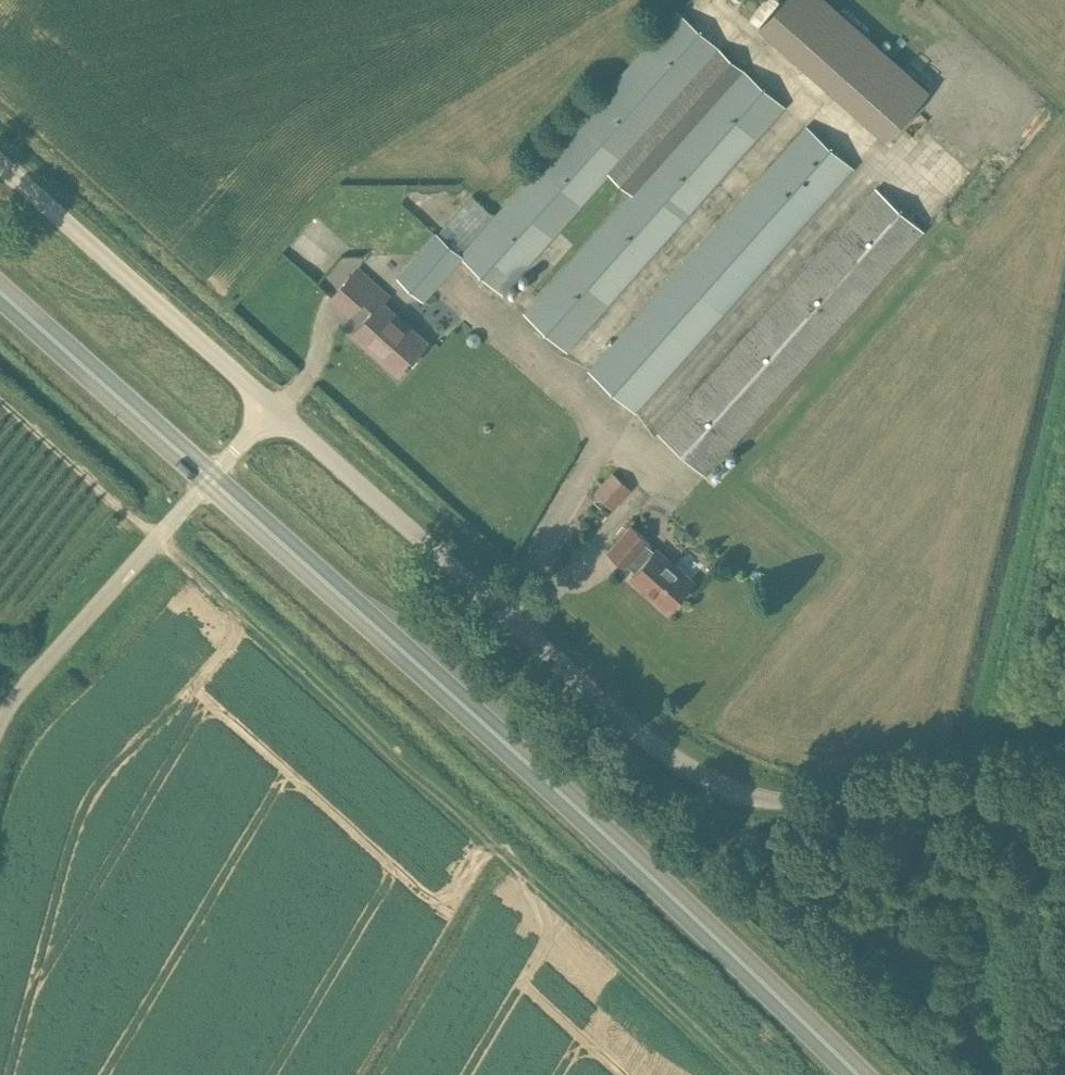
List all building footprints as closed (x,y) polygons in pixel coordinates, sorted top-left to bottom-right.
[(758,29),(887,141),(931,91),(828,0),(784,0),(758,29)] [(722,49),(680,12),(679,11),(459,255),(502,294),(614,169),(635,188),(524,312),(567,351),(786,107),(743,68),(722,49)] [(855,168),(807,125),(589,370),(637,413),(855,168)] [(926,231),(878,189),(660,434),(708,476),(926,231)] [(450,246),(437,234),(397,276),(410,288),(450,246)] [(390,297),(359,269),(334,296),(352,312),(365,297),(376,307),(358,327),(387,353),(383,357),(399,371),(426,342),(384,303),(390,297)] [(591,492),(612,509),(630,487),(609,470),(591,492)] [(648,538),(632,524),(609,550),(626,564),(627,562),(636,570),(632,575),(669,607),(693,580),(656,547),(655,549),(646,541),(648,538)]
